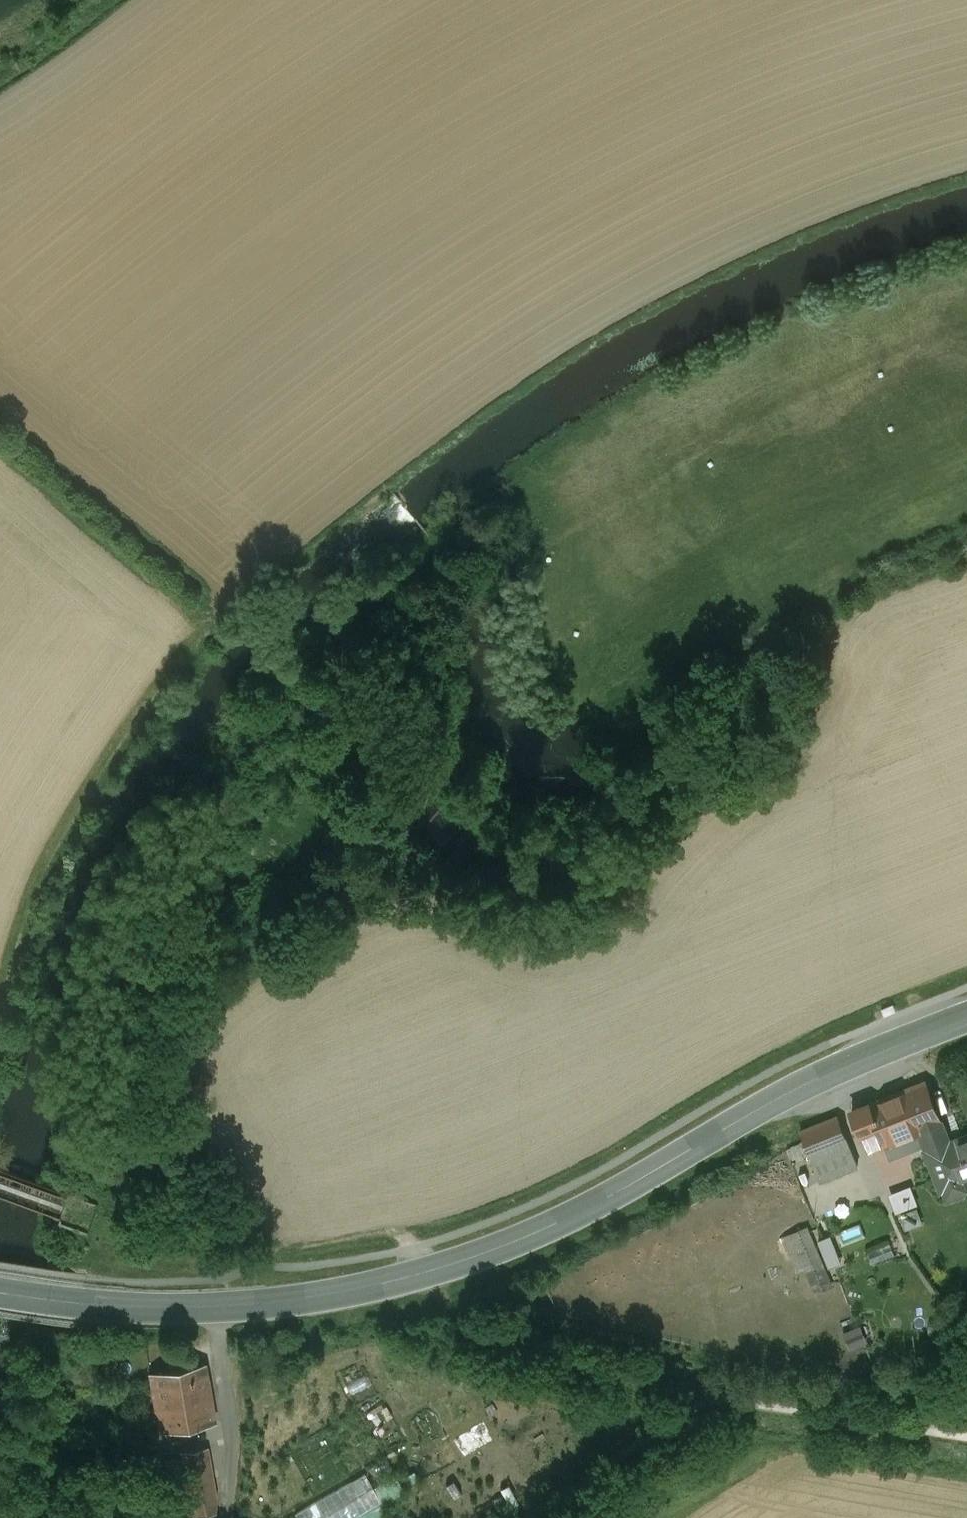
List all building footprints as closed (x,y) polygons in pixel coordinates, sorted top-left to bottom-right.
[(869,1104),(885,1145),(920,1131),(928,1150),(926,1151),(942,1190),(944,1189),(948,1197),(966,1190),(966,1187),(964,1178),(966,1177),(966,1135),(949,1142),(941,1121),(925,1082),(869,1104)] [(869,1104),(852,1111),(868,1152),(885,1145),(869,1104)] [(838,1116),(801,1131),(821,1182),(858,1167),(838,1116)] [(921,1184),(900,1192),(912,1228),(934,1221),(921,1184)] [(798,1270),(813,1266),(820,1290),(837,1286),(820,1225),(788,1234),(798,1270)] [(850,1231),(853,1243),(867,1240),(865,1228),(850,1231)] [(825,1239),(835,1267),(851,1261),(841,1234),(825,1239)] [(853,1347),(874,1343),(871,1327),(850,1331),(853,1347)] [(204,1364),(150,1373),(160,1430),(215,1421),(204,1364)] [(166,1463),(168,1471),(175,1507),(177,1517),(192,1517),(222,1513),(211,1456),(166,1463)]
